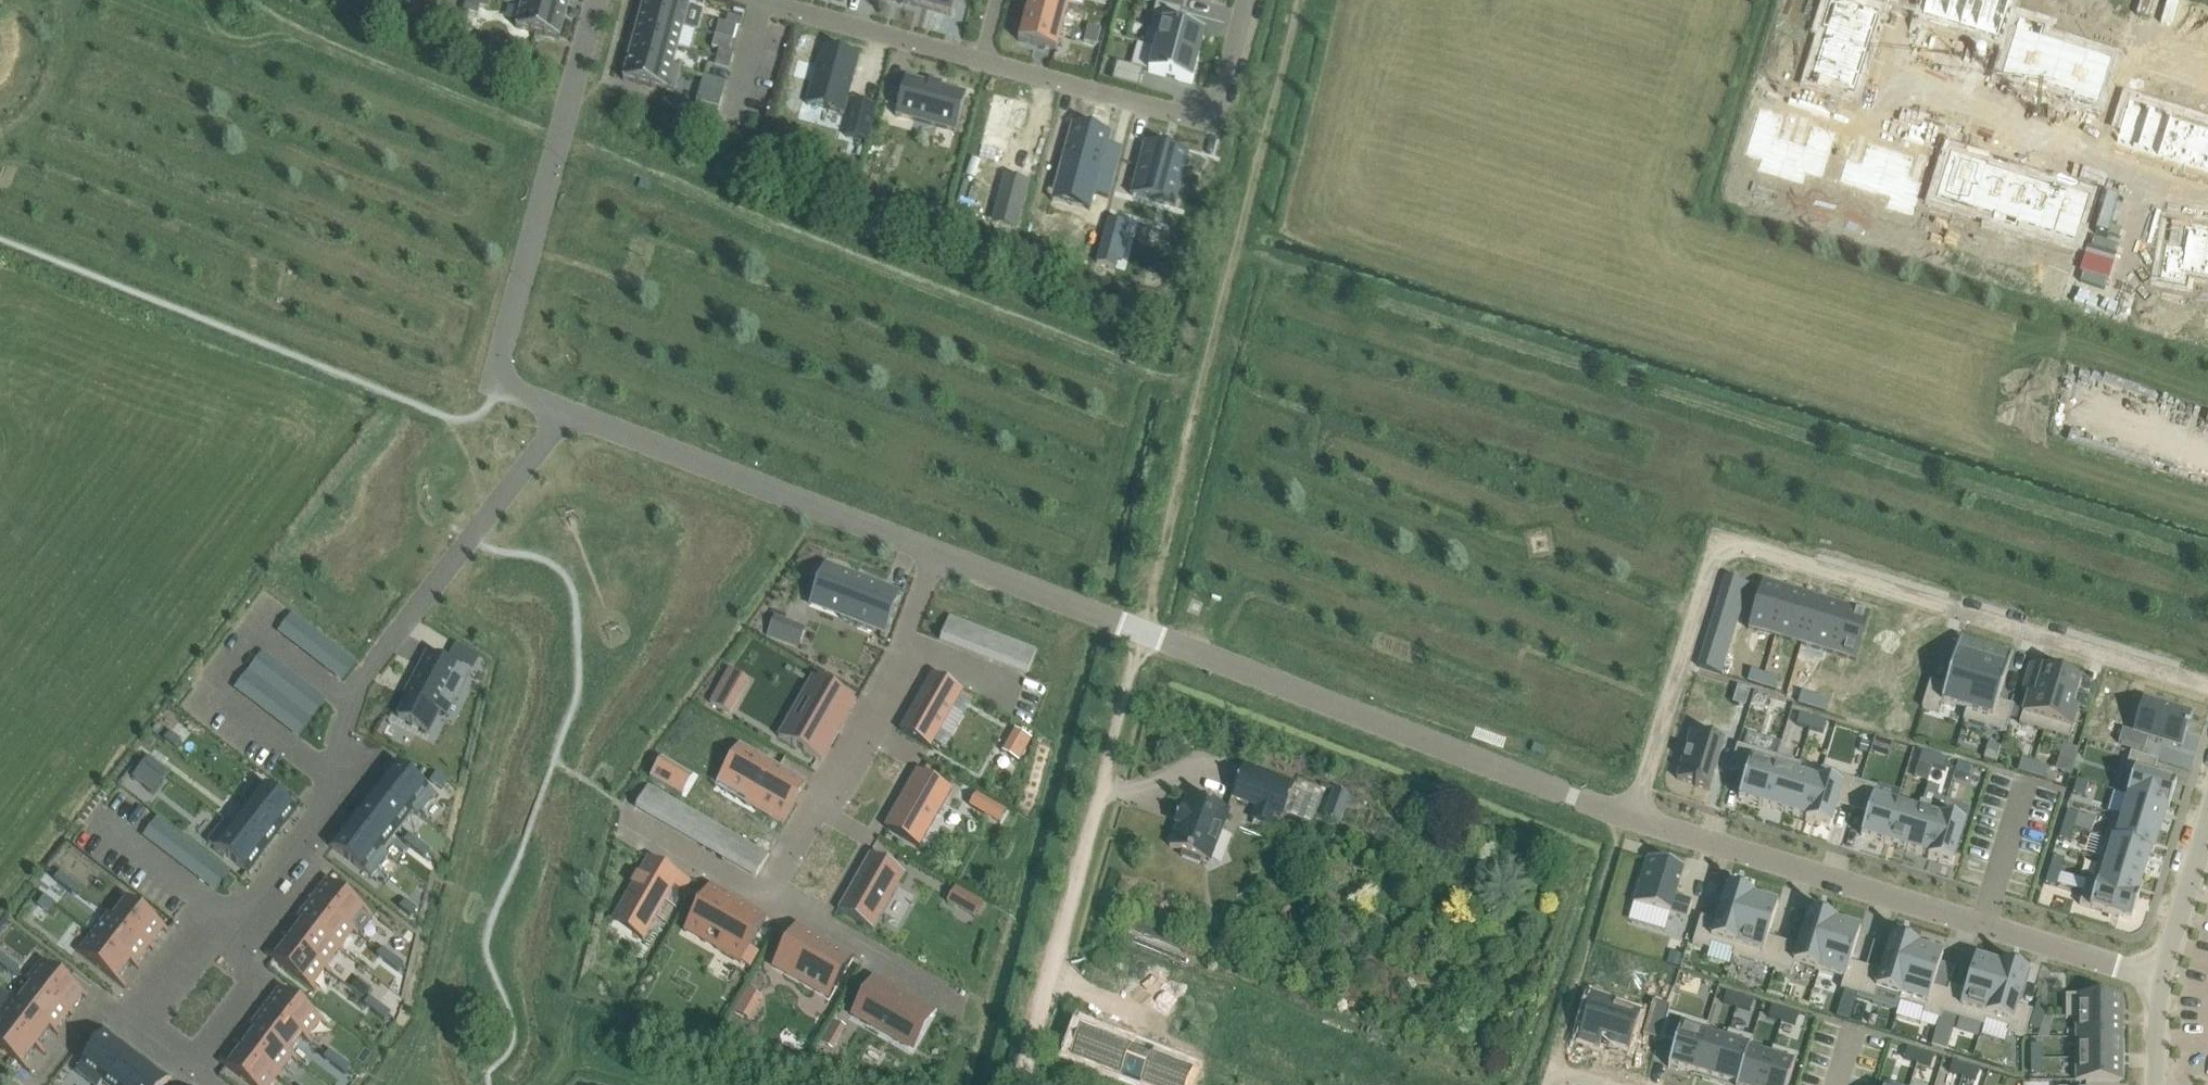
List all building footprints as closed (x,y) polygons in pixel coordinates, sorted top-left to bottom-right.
[(570,0),(525,0),(524,4),(566,16),(570,0)] [(690,3),(689,3),(677,0),(646,0),(641,16),(684,27),(690,5),(691,4),(690,3)] [(930,0),(904,0),(903,3),(927,9),(930,0)] [(956,0),(930,0),(927,9),(952,16),(956,0)] [(1069,5),(1052,0),(1030,0),(1025,17),(1063,27),(1069,5)] [(1157,3),(1183,10),(1186,0),(1158,0),(1157,3)] [(1922,15),(1961,28),(1969,0),(1927,0),(1922,15)] [(1961,28),(1999,40),(2011,0),(1969,0),(1961,28)] [(466,3),(464,11),(479,15),(481,7),(466,3)] [(1157,3),(1146,44),(1199,58),(1206,34),(1179,26),(1183,10),(1157,3)] [(1822,41),(1865,55),(1877,17),(1834,3),(1822,41)] [(559,39),(566,16),(524,4),(517,28),(559,39)] [(684,28),(684,27),(641,16),(639,23),(638,24),(639,24),(636,36),(679,47),(678,47),(683,28),(684,28)] [(726,26),(740,30),(743,21),(728,17),(726,26)] [(1056,51),(1063,27),(1025,17),(1019,41),(1056,51)] [(1101,29),(1089,25),(1087,34),(1099,37),(1101,29)] [(2041,37),(2016,29),(2001,75),(2026,82),(2027,80),(2041,37)] [(1097,46),(1099,37),(1087,34),(1084,42),(1097,46)] [(679,48),(679,47),(636,36),(633,48),(632,47),(632,48),(633,48),(630,56),(681,70),(681,69),(673,67),(678,48),(679,48)] [(2064,44),(2041,37),(2027,80),(2050,87),(2064,44)] [(1853,93),(1865,55),(1822,41),(1810,80),(1853,93)] [(1146,44),(1145,45),(1155,48),(1149,72),(1192,83),(1193,79),(1199,58),(1146,44)] [(2088,51),(2064,44),(2050,87),(2074,95),(2088,51)] [(860,56),(823,46),(807,105),(844,115),(860,56)] [(720,49),(717,58),(732,62),(734,53),(720,49)] [(2112,59),(2088,51),(2074,95),(2073,97),(2098,105),(2112,59)] [(674,92),(681,70),(630,56),(624,78),(623,80),(624,80),(625,80),(638,83),(638,84),(639,84),(652,87),(651,88),(652,88),(653,87),(666,91),(666,92),(666,91),(667,91),(667,90),(674,92)] [(729,70),(732,62),(717,58),(715,66),(729,70)] [(1139,88),(1144,70),(1118,63),(1113,81),(1139,88)] [(906,77),(896,116),(898,117),(898,116),(955,131),(954,132),(956,132),(967,93),(965,93),(965,94),(942,88),(942,85),(940,85),(939,87),(931,85),(932,83),(929,82),(929,84),(908,79),(908,78),(906,77)] [(719,108),(723,94),(701,87),(697,102),(719,108)] [(978,149),(978,150),(980,151),(982,143),(1010,151),(1016,127),(1023,128),(1023,127),(1022,127),(1029,103),(1029,104),(1030,102),(994,92),(993,94),(994,94),(979,149),(978,149)] [(854,99),(845,135),(867,141),(876,105),(854,99)] [(2147,107),(2125,100),(2112,140),(2134,147),(2147,107)] [(2168,113),(2147,107),(2134,147),(2155,154),(2168,113)] [(1744,154),(1782,166),(1797,120),(1758,108),(1744,154)] [(2189,120),(2168,113),(2155,154),(2176,160),(2189,120)] [(1782,166),(1821,178),(1835,132),(1797,120),(1782,166)] [(2189,120),(2176,160),(2198,167),(2207,134),(2207,126),(2189,120)] [(1073,123),(1057,184),(1109,198),(1119,160),(1105,156),(1111,133),(1073,123)] [(2198,167),(2207,170),(2207,134),(2198,167)] [(1839,181),(1877,193),(1891,149),(1852,137),(1839,181)] [(1135,180),(1131,195),(1153,201),(1175,207),(1189,154),(1188,154),(1147,143),(1145,142),(1135,180)] [(1891,149),(1877,193),(1915,205),(1929,161),(1891,149)] [(1972,210),(1987,164),(1950,152),(1936,198),(1972,210)] [(1972,210),(1994,217),(2008,173),(1986,166),(1972,210)] [(2008,173),(1994,217),(2017,224),(2031,180),(2008,173)] [(1029,182),(1006,176),(1000,196),(1003,197),(996,221),(1017,227),(1029,182)] [(2031,180),(2017,224),(2039,231),(2053,187),(2031,180)] [(2090,196),(2054,185),(2053,187),(2039,231),(2075,242),(2090,196)] [(1128,224),(1109,219),(1097,263),(1116,268),(1118,260),(1122,261),(1128,241),(1124,240),(1128,224)] [(2207,247),(2207,229),(2170,223),(2162,269),(2203,276),(2207,247)] [(826,563),(820,579),(834,585),(826,608),(842,614),(841,619),(886,636),(895,612),(879,605),(886,586),(826,563)] [(1763,582),(1749,629),(1775,637),(1789,590),(1763,582)] [(1789,590),(1775,637),(1775,638),(1803,646),(1817,598),(1790,590),(1789,590)] [(1817,598),(1803,646),(1828,654),(1844,606),(1817,598)] [(1844,606),(1828,654),(1855,662),(1870,614),(1844,606)] [(775,618),(768,635),(798,647),(805,629),(775,618)] [(409,698),(399,718),(430,734),(431,732),(430,732),(440,712),(437,710),(445,695),(456,701),(470,675),(428,652),(410,686),(414,688),(409,698)] [(1930,681),(1922,708),(1923,708),(1940,713),(1943,703),(1966,710),(1963,720),(1964,721),(1982,661),(1956,653),(1946,686),(1931,681),(1930,681)] [(1982,661),(1964,721),(2005,733),(2014,706),(1998,702),(2008,669),(1982,661)] [(730,669),(711,703),(729,714),(740,695),(723,685),(732,670),(730,669)] [(2028,694),(2019,724),(2045,732),(2062,674),(2043,669),(2035,696),(2028,694)] [(1761,685),(1765,675),(1751,670),(1748,681),(1761,685)] [(2062,674),(2045,732),(2064,737),(2070,739),(2079,709),(2072,708),(2081,680),(2062,674)] [(933,675),(901,731),(931,748),(963,693),(933,675)] [(1778,679),(1765,675),(1761,685),(1775,689),(1778,679)] [(813,676),(779,737),(822,762),(857,701),(855,700),(853,702),(814,680),(815,678),(813,676)] [(1738,687),(1733,704),(1745,707),(1750,691),(1738,687)] [(1812,707),(1815,697),(1801,693),(1799,703),(1812,707)] [(1825,711),(1828,701),(1815,697),(1812,707),(1825,711)] [(2123,730),(2118,743),(2144,751),(2148,737),(2182,748),(2193,713),(2143,698),(2133,733),(2123,730)] [(1800,715),(1797,725),(1810,729),(1813,719),(1800,715)] [(1813,719),(1810,729),(1824,733),(1827,722),(1813,719)] [(1016,729),(1003,752),(1019,761),(1032,738),(1016,729)] [(1691,732),(1677,779),(1696,785),(1695,786),(1710,791),(1724,742),(1691,732)] [(171,733),(165,741),(175,749),(181,741),(171,733)] [(743,744),(731,764),(742,771),(733,788),(752,799),(748,804),(786,826),(811,782),(743,744)] [(1737,745),(1729,772),(1745,777),(1739,799),(1762,806),(1777,757),(1737,745)] [(1922,752),(1919,763),(1932,767),(1936,756),(1922,752)] [(2131,753),(2125,770),(2133,773),(2127,795),(2169,808),(2176,784),(2153,777),(2158,761),(2131,753)] [(1936,756),(1932,767),(1946,771),(1949,760),(1936,756)] [(149,757),(143,765),(153,773),(159,765),(149,757)] [(1777,757),(1762,806),(1785,813),(1799,764),(1777,757)] [(662,758),(650,777),(682,796),(684,792),(681,790),(687,779),(674,771),(676,767),(662,758)] [(2021,760),(2018,770),(2032,774),(2035,764),(2021,760)] [(379,783),(378,784),(420,816),(436,794),(394,762),(394,763),(397,766),(382,785),(379,783)] [(1958,763),(1955,774),(1969,778),(1972,767),(1958,763)] [(1799,764),(1785,813),(1806,819),(1806,821),(1807,821),(1822,769),(1821,769),(1818,781),(1797,775),(1800,765),(1799,764)] [(2035,764),(2032,774),(2045,778),(2048,768),(2035,764)] [(143,765),(133,778),(154,793),(163,781),(153,773),(143,765)] [(159,765),(153,773),(163,781),(169,773),(159,765)] [(1295,785),(1245,766),(1232,798),(1283,817),(1295,785)] [(1822,769),(1807,821),(1830,828),(1837,805),(1852,810),(1861,783),(1845,778),(1846,776),(1822,769)] [(918,771),(885,828),(919,847),(952,790),(918,771)] [(437,774),(431,781),(441,789),(448,782),(437,774)] [(2077,780),(2073,793),(2084,797),(2088,783),(2077,780)] [(263,785),(247,806),(283,833),(280,830),(295,810),(298,813),(299,812),(260,782),(260,783),(263,785)] [(1861,783),(1852,810),(1868,814),(1861,836),(1885,843),(1896,805),(1874,798),(1877,788),(1861,783)] [(363,804),(362,804),(398,832),(413,812),(419,817),(420,816),(378,784),(381,787),(366,806),(363,804)] [(977,795),(970,807),(999,824),(1006,812),(977,795)] [(2112,814),(2112,815),(2160,830),(2167,808),(2169,809),(2169,808),(2127,795),(2126,796),(2128,797),(2122,817),(2112,814)] [(1178,826),(1170,847),(1184,852),(1182,857),(1200,864),(1202,859),(1205,860),(1208,852),(1210,846),(1211,845),(1218,841),(1230,811),(1189,796),(1183,811),(1181,810),(1175,825),(1178,826)] [(1325,818),(1338,822),(1345,802),(1333,798),(1325,818)] [(1896,805),(1885,843),(1907,850),(1922,802),(1920,801),(1917,811),(1896,805)] [(1922,802),(1907,850),(1928,857),(1928,858),(1929,859),(1944,808),(1922,802)] [(347,824),(346,825),(388,857),(389,856),(383,851),(398,832),(362,804),(362,805),(365,807),(350,827),(347,824)] [(225,821),(225,822),(267,854),(268,853),(264,851),(279,831),(283,834),(283,833),(247,806),(232,826),(225,821)] [(1944,808),(1929,859),(1952,866),(1965,824),(1943,817),(1945,809),(1944,808)] [(2068,812),(2064,825),(2074,828),(2078,815),(2068,812)] [(2112,815),(2105,838),(2153,852),(2160,830),(2112,815)] [(225,822),(208,843),(250,875),(251,874),(248,872),(263,852),(267,854),(225,822)] [(331,845),(330,846),(372,879),(388,857),(346,825),(346,826),(349,828),(333,848),(331,845)] [(2064,825),(2059,839),(2070,842),(2074,828),(2064,825)] [(410,835),(404,843),(414,851),(420,843),(410,835)] [(2107,839),(2100,861),(2144,874),(2151,852),(2153,853),(2153,852),(2105,838),(2107,839)] [(420,843),(414,851),(425,859),(431,851),(420,843)] [(870,854),(838,910),(874,930),(875,929),(871,927),(897,881),(901,883),(906,874),(870,854)] [(2054,856),(2050,870),(2060,873),(2064,860),(2054,856)] [(649,857),(616,915),(646,932),(642,939),(644,940),(675,887),(685,893),(692,881),(649,857)] [(1647,858),(1634,904),(1687,920),(1692,901),(1675,896),(1684,869),(1669,865),(1669,864),(1647,858)] [(2087,880),(2087,881),(2139,897),(2139,896),(2137,895),(2144,874),(2100,861),(2094,882),(2087,880)] [(2050,870),(2046,883),(2056,887),(2060,873),(2050,870)] [(60,872),(54,881),(65,888),(71,880),(60,872)] [(310,896),(309,898),(358,935),(359,934),(361,935),(372,920),(370,919),(373,916),(328,881),(324,878),(322,881),(325,884),(314,899),(310,896)] [(71,880),(65,888),(75,896),(81,888),(71,880)] [(2087,881),(2079,905),(2132,921),(2139,897),(2087,881)] [(692,917),(686,927),(706,937),(718,944),(716,949),(741,963),(767,917),(762,914),(757,911),(742,903),(735,899),(722,891),(717,889),(711,885),(692,917)] [(1701,917),(1693,944),(1710,949),(1711,944),(1734,951),(1733,956),(1734,957),(1753,894),(1742,891),(1743,889),(1730,885),(1730,887),(1727,886),(1716,922),(1701,917)] [(956,887),(947,902),(957,907),(965,892),(956,887)] [(106,911),(105,913),(154,950),(155,949),(152,946),(163,932),(166,934),(169,931),(120,893),(118,896),(126,902),(115,918),(106,911)] [(1753,894),(1734,957),(1775,969),(1783,942),(1768,938),(1778,905),(1753,897),(1754,895),(1753,894)] [(45,897),(38,905),(49,913),(55,906),(45,897)] [(296,915),(295,916),(344,953),(345,952),(341,949),(353,934),(357,936),(358,935),(309,898),(308,899),(312,902),(300,918),(296,915)] [(406,901),(400,909),(411,917),(417,909),(406,901)] [(1783,942),(1775,969),(1781,971),(1792,974),(1795,964),(1820,972),(1835,920),(1825,916),(1825,914),(1813,910),(1812,912),(1809,911),(1799,947),(1783,942)] [(92,930),(91,931),(140,969),(141,967),(137,965),(149,949),(153,952),(154,950),(105,913),(104,914),(108,917),(96,933),(92,930)] [(282,933),(281,935),(329,972),(330,971),(327,968),(339,952),(343,955),(344,953),(295,916),(294,918),(302,924),(290,940),(282,933)] [(1835,920),(1820,972),(1844,979),(1841,989),(1858,994),(1866,967),(1851,963),(1861,930),(1836,922),(1836,920),(1835,920)] [(797,924),(773,967),(829,999),(853,957),(797,924)] [(78,948),(76,951),(125,988),(127,985),(119,979),(130,964),(139,970),(140,969),(91,931),(90,933),(94,936),(82,951),(78,948)] [(268,951),(266,954),(274,960),(315,991),(317,988),(313,986),(325,971),(328,974),(329,972),(281,935),(280,936),(288,943),(277,958),(268,951)] [(1866,967),(1858,994),(1874,999),(1877,989),(1902,996),(1918,945),(1907,941),(1908,940),(1895,936),(1894,937),(1892,937),(1881,972),(1866,968),(1866,967)] [(1918,945),(1902,996),(1944,1008),(1951,986),(1949,986),(1947,992),(1933,988),(1943,955),(1918,947),(1919,945),(1918,945)] [(383,948),(377,956),(387,964),(393,956),(383,948)] [(4,969),(10,961),(0,953),(0,966),(4,969)] [(393,956),(387,964),(398,972),(404,964),(393,956)] [(1951,986),(1944,1008),(1957,1012),(1955,1017),(1983,1026),(2002,963),(2001,963),(2000,966),(1975,958),(1965,991),(1951,986)] [(26,977),(25,978),(74,1016),(75,1015),(71,1012),(83,997),(86,1000),(88,997),(85,994),(39,959),(37,962),(41,965),(29,980),(26,977)] [(10,961),(4,969),(14,976),(20,969),(10,961)] [(2002,963),(1983,1026),(1984,1026),(1986,1021),(2009,1028),(2008,1033),(2024,1038),(2033,1011),(2017,1007),(2028,971),(2026,971),(2026,969),(2013,965),(2013,967),(2002,963)] [(852,1016),(854,1017),(855,1014),(911,1045),(931,1010),(936,1014),(937,1012),(874,976),(873,977),(874,978),(852,1016)] [(11,996),(10,997),(59,1035),(60,1033),(57,1030),(69,1015),(72,1017),(74,1016),(25,978),(23,980),(32,986),(20,1002),(11,996)] [(264,1004),(263,1005),(311,1042),(312,1041),(309,1038),(320,1024),(324,1026),(326,1023),(281,989),(278,986),(276,989),(279,992),(267,1007),(264,1004)] [(748,989),(735,1011),(748,1019),(761,997),(748,989)] [(1726,993),(1723,1003),(1737,1008),(1740,997),(1726,993)] [(1592,995),(1578,1041),(1599,1047),(1602,1037),(1611,1040),(1609,1045),(1629,1051),(1639,1014),(1611,1006),(1613,1001),(1592,995)] [(2066,996),(2066,1018),(2122,1018),(2122,996),(2066,996)] [(45,1053),(46,1052),(38,1045),(50,1030),(58,1036),(59,1035),(10,997),(9,998),(13,1001),(1,1017),(0,1016),(0,1019),(45,1053)] [(1740,997),(1737,1008),(1750,1012),(1753,1002),(1740,997)] [(370,998),(365,1006),(375,1013),(381,1006),(370,998)] [(1654,1000),(1644,1033),(1660,1038),(1670,1005),(1654,1000)] [(2038,1001),(2034,1014),(2044,1018),(2048,1004),(2038,1001)] [(250,1023),(249,1024),(297,1061),(298,1060),(290,1053),(302,1038),(310,1044),(311,1042),(263,1005),(262,1006),(266,1009),(253,1025),(250,1023)] [(381,1006),(375,1013),(385,1021),(391,1013),(381,1006)] [(1772,1007),(1769,1017),(1782,1021),(1785,1011),(1772,1007)] [(1785,1011),(1782,1021),(1796,1025),(1799,1015),(1785,1011)] [(1668,1013),(1660,1040),(1675,1044),(1668,1067),(1670,1068),(1670,1066),(1692,1073),(1707,1025),(1668,1013)] [(2034,1014),(2030,1028),(2040,1031),(2044,1018),(2034,1014)] [(2066,1018),(2066,1019),(2076,1019),(2076,1038),(2122,1038),(2122,1018),(2066,1018)] [(22,1067),(30,1073),(32,1070),(24,1064),(36,1048),(44,1055),(45,1053),(0,1019),(0,1050),(22,1067)] [(834,1021),(831,1026),(842,1033),(845,1027),(834,1021)] [(235,1041),(234,1042),(283,1080),(284,1078),(280,1076),(292,1060),(296,1063),(297,1061),(249,1024),(248,1025),(256,1031),(243,1048),(235,1041)] [(1707,1025),(1692,1073),(1703,1076),(1702,1079),(1714,1083),(1730,1032),(1729,1031),(1726,1041),(1705,1035),(1708,1025),(1707,1025)] [(1071,1055),(1128,1077),(1149,1084),(1186,1084),(1191,1071),(1193,1072),(1194,1070),(1142,1050),(1082,1027),(1071,1055)] [(76,1072),(93,1084),(100,1084),(130,1046),(129,1046),(127,1049),(107,1034),(109,1031),(108,1030),(106,1033),(76,1072)] [(1714,1083),(1721,1084),(1725,1084),(1726,1083),(1731,1084),(1738,1084),(1752,1039),(1730,1032),(1714,1083)] [(2076,1038),(2076,1059),(2122,1059),(2122,1038),(2076,1038)] [(1738,1084),(1763,1084),(1774,1048),(1773,1048),(1770,1058),(1749,1051),(1753,1039),(1752,1039),(1738,1084)] [(219,1062),(226,1067),(250,1084),(273,1084),(278,1078),(282,1081),(283,1080),(234,1042),(233,1043),(242,1050),(229,1066),(221,1059),(219,1062)] [(2042,1045),(2031,1045),(2031,1059),(2042,1059),(2042,1045)] [(100,1084),(101,1084),(103,1083),(106,1084),(133,1084),(150,1062),(148,1065),(128,1050),(130,1047),(130,1046),(100,1084)] [(1763,1084),(1788,1084),(1797,1055),(1774,1048),(1763,1084)] [(1907,1048),(1904,1059),(1917,1063),(1921,1052),(1907,1048)] [(330,1051),(324,1059),(334,1067),(340,1059),(330,1051)] [(1921,1052),(1917,1063),(1931,1067),(1934,1056),(1921,1052)] [(340,1059),(334,1067),(344,1075),(351,1067),(340,1059)] [(2042,1059),(2031,1059),(2031,1073),(2042,1073),(2042,1059)] [(2076,1059),(2076,1081),(2122,1081),(2122,1059),(2076,1059)] [(133,1084),(167,1084),(169,1082),(172,1079),(171,1078),(169,1081),(149,1066),(151,1063),(150,1062),(133,1084)] [(1952,1062),(1949,1073),(1963,1077),(1966,1066),(1952,1062)] [(1966,1066),(1963,1077),(1976,1081),(1979,1070),(1966,1066)]
